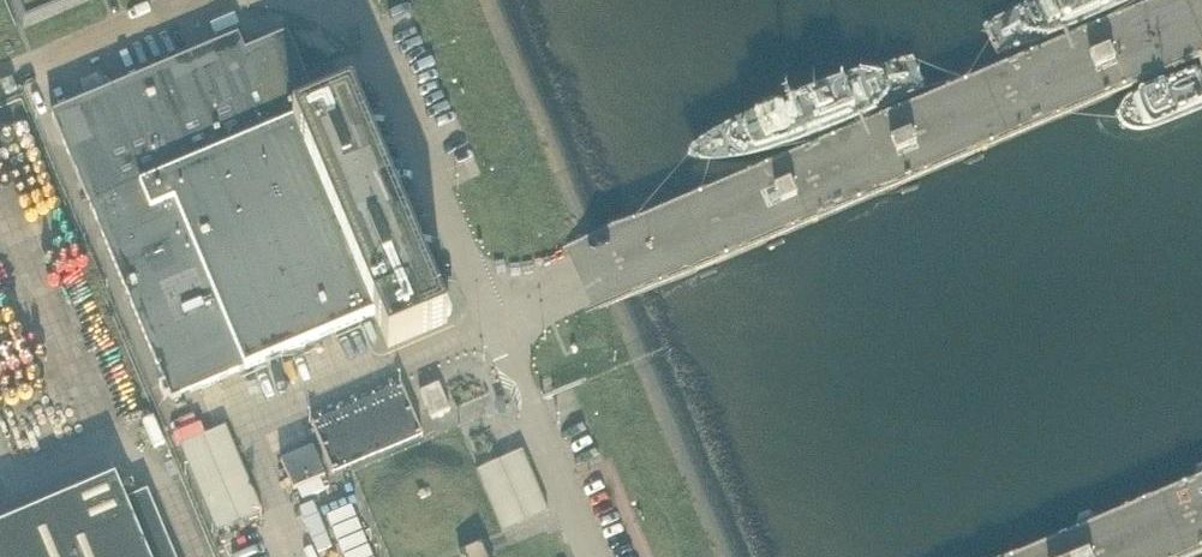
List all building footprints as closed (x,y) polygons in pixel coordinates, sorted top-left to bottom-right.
[(25,29),(94,0),(13,0),(23,24),(25,29)] [(93,210),(174,403),(377,318),(390,351),(449,323),(436,291),(354,97),(348,99),(334,67),(313,76),(315,80),(309,82),(289,34),(247,52),(240,36),(80,103),(107,167),(80,179),(90,203),(124,189),(127,196),(93,210)] [(1112,48),(1097,54),(1095,55),(1098,62),(1116,55),(1112,48)] [(913,132),(898,138),(896,139),(899,147),(916,140),(913,132)] [(776,186),(783,201),(799,195),(792,179),(776,186)] [(555,383),(553,377),(543,381),(545,387),(555,383)] [(441,387),(422,395),(433,422),(453,413),(441,387)] [(316,429),(316,427),(314,427),(335,477),(337,476),(336,474),(422,438),(423,440),(425,439),(404,389),(402,390),(403,392),(316,429)] [(181,447),(217,532),(263,513),(227,427),(181,447)] [(283,464),(296,493),(327,480),(315,451),(283,464)] [(479,473),(506,537),(552,518),(524,453),(479,473)] [(116,481),(0,530),(0,556),(175,556),(148,494),(126,504),(116,481)] [(483,549),(463,556),(486,556),(483,549)]
